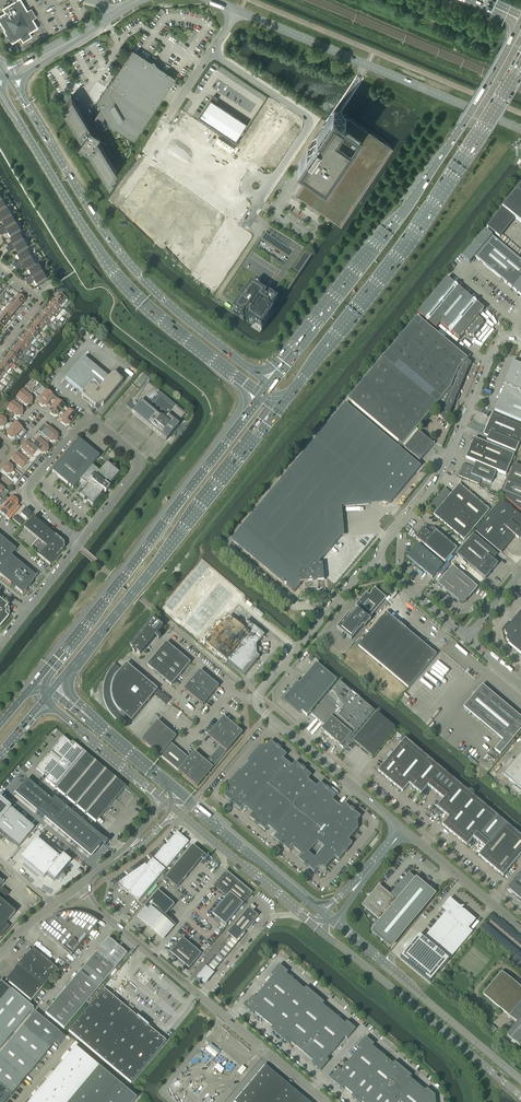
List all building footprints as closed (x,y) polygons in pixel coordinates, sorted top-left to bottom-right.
[(5,30),(4,31),(6,35),(7,34),(12,42),(20,37),(23,42),(31,36),(29,32),(37,27),(35,25),(31,17),(32,16),(31,14),(29,12),(28,13),(27,11),(23,5),(20,0),(17,0),(13,3),(9,5),(5,7),(3,9),(5,13),(0,16),(0,22),(5,30)] [(159,102),(161,99),(163,96),(163,95),(167,89),(167,90),(168,89),(167,89),(171,83),(172,82),(175,77),(170,74),(169,73),(169,74),(164,70),(163,69),(157,66),(157,65),(156,65),(153,60),(151,61),(150,60),(144,57),(143,56),(138,52),(137,52),(132,49),(129,53),(128,54),(124,60),(124,61),(120,66),(119,67),(116,73),(115,74),(111,80),(111,79),(110,80),(111,80),(107,86),(106,87),(96,102),(99,108),(93,118),(93,117),(92,118),(94,120),(92,121),(92,120),(91,120),(90,120),(89,120),(89,121),(89,122),(89,123),(88,124),(87,123),(83,117),(84,117),(83,117),(79,111),(80,110),(79,110),(75,104),(75,103),(71,97),(71,96),(67,102),(68,104),(64,107),(65,109),(62,111),(63,111),(67,117),(66,118),(67,118),(71,124),(70,124),(71,125),(75,131),(77,134),(79,138),(76,143),(86,150),(87,151),(87,152),(91,158),(92,158),(95,164),(95,165),(96,165),(99,171),(100,172),(103,178),(104,178),(107,184),(108,185),(112,179),(111,177),(115,175),(114,172),(116,171),(116,170),(112,164),(108,158),(108,157),(104,151),(103,150),(100,144),(99,143),(95,137),(98,132),(95,130),(97,126),(98,127),(98,126),(98,125),(104,116),(112,129),(114,128),(115,128),(121,132),(122,133),(128,136),(127,137),(128,137),(133,140),(136,135),(137,135),(137,134),(141,129),(141,128),(145,122),(146,121),(149,116),(150,116),(150,115),(154,109),(155,108),(154,108),(158,103),(159,102)] [(211,99),(199,117),(235,142),(248,123),(211,99)] [(335,221),(386,145),(345,117),(333,110),(316,135),(318,136),(310,149),(308,147),(299,162),(310,169),(294,193),(335,221)] [(155,175),(130,211),(189,269),(222,220),(155,175)] [(502,208),(520,223),(520,184),(502,208)] [(7,206),(0,210),(0,217),(2,219),(11,214),(7,206)] [(16,221),(11,214),(2,219),(5,225),(3,226),(4,229),(16,221)] [(21,229),(16,221),(4,229),(6,231),(8,230),(9,231),(11,235),(19,230),(19,231),(21,229)] [(262,332),(313,254),(270,225),(223,295),(239,305),(233,314),(243,320),(245,317),(248,319),(246,321),(262,332)] [(24,238),(19,231),(19,230),(11,235),(9,236),(12,241),(12,242),(10,243),(12,246),(24,238)] [(486,232),(485,231),(463,258),(470,264),(473,260),(474,260),(476,259),(475,258),(475,257),(520,296),(520,261),(486,232)] [(29,246),(24,238),(12,246),(13,248),(16,247),(16,248),(19,252),(27,247),(29,246)] [(32,255),(27,247),(19,252),(17,253),(20,257),(20,258),(18,260),(19,262),(32,255)] [(36,263),(32,255),(19,262),(21,265),(23,264),(24,265),(27,269),(28,268),(36,263)] [(43,270),(38,262),(36,263),(28,268),(31,272),(32,273),(29,274),(31,277),(43,270)] [(48,278),(43,270),(31,277),(32,280),(35,278),(38,284),(48,278)] [(485,310),(447,278),(418,314),(436,329),(441,324),(459,340),(466,333),(470,336),(473,336),(477,332),(478,332),(480,330),(479,329),(483,324),(483,321),(478,318),(485,310)] [(25,301),(17,294),(13,299),(21,305),(25,301)] [(64,303),(57,297),(55,299),(51,296),(50,299),(61,308),(64,303)] [(21,305),(13,299),(10,304),(17,310),(21,305)] [(57,312),(61,308),(50,299),(48,301),(51,304),(49,306),(57,312)] [(17,310),(10,304),(6,308),(13,315),(17,310)] [(57,312),(49,306),(46,311),(55,319),(59,314),(57,312)] [(13,315),(6,308),(2,313),(10,319),(13,315)] [(55,319),(46,311),(42,315),(49,321),(53,317),(55,319)] [(2,313),(0,315),(0,319),(6,324),(10,319),(2,313)] [(51,323),(49,321),(42,315),(40,317),(36,315),(34,317),(36,318),(38,320),(47,328),(51,323)] [(468,360),(417,318),(402,336),(401,338),(391,349),(454,403),(455,400),(454,398),(454,397),(455,397),(456,397),(456,396),(455,395),(456,394),(457,395),(459,391),(468,369),(468,368),(471,364),(467,361),(468,360)] [(42,330),(45,326),(47,328),(38,320),(34,324),(42,330)] [(42,330),(34,324),(30,329),(38,335),(42,330)] [(38,335),(30,329),(27,333),(36,341),(40,337),(38,335)] [(36,341),(27,333),(25,336),(21,333),(19,335),(30,344),(32,346),(36,341)] [(30,344),(19,335),(17,337),(21,340),(19,342),(26,349),(30,344)] [(26,349),(19,342),(15,347),(23,353),(26,349)] [(25,355),(23,353),(15,347),(13,346),(12,344),(10,346),(13,349),(11,352),(21,360),(25,355)] [(454,403),(391,349),(383,358),(382,360),(365,381),(363,383),(348,401),(357,408),(402,446),(418,460),(420,461),(423,458),(434,445),(434,444),(417,430),(430,414),(435,409),(438,413),(439,413),(442,418),(443,418),(444,419),(445,418),(446,418),(447,417),(449,412),(450,412),(454,403)] [(17,359),(10,353),(6,358),(14,364),(17,359)] [(14,364),(6,358),(2,362),(10,369),(14,364)] [(103,406),(123,382),(112,374),(103,385),(90,375),(96,368),(83,358),(65,379),(83,394),(81,395),(98,409),(101,405),(103,406)] [(517,363),(513,361),(508,372),(503,384),(505,385),(494,410),(520,421),(520,365),(517,363)] [(2,362),(0,365),(0,368),(6,373),(10,369),(2,362)] [(142,369),(134,379),(144,387),(152,377),(142,369)] [(152,377),(144,387),(149,391),(157,382),(152,377)] [(32,398),(29,396),(32,393),(32,392),(39,385),(32,379),(16,398),(25,406),(29,406),(32,402),(32,398)] [(157,382),(149,391),(154,396),(162,386),(157,382)] [(54,397),(46,391),(42,388),(39,385),(32,392),(32,393),(39,399),(38,400),(39,404),(42,407),(46,407),(54,397)] [(162,386),(154,396),(159,400),(167,391),(162,386)] [(167,391),(159,400),(164,405),(173,395),(167,391)] [(173,395),(164,405),(170,409),(178,399),(173,395)] [(65,407),(57,400),(54,397),(46,407),(47,405),(51,408),(50,410),(50,414),(53,417),(57,416),(65,407)] [(23,414),(22,410),(21,408),(24,405),(25,406),(16,398),(6,410),(14,416),(16,417),(20,417),(23,414)] [(140,399),(135,404),(142,410),(147,405),(140,399)] [(178,399),(170,409),(175,413),(183,404),(178,399)] [(391,502),(421,466),(400,449),(402,446),(357,408),(355,411),(346,403),(336,414),(312,444),(308,448),(293,467),(271,493),(232,540),(282,582),(284,582),(284,584),(287,584),(287,586),(293,591),(294,592),(301,585),(301,583),(304,582),(305,590),(303,590),(303,591),(305,590),(305,595),(313,594),(313,595),(313,594),(317,589),(318,589),(318,588),(318,587),(318,582),(318,581),(324,581),(324,577),(323,564),(323,563),(322,563),(319,563),(319,562),(341,537),(338,507),(369,504),(387,503),(391,502)] [(135,404),(132,409),(139,414),(142,410),(135,404)] [(147,405),(142,410),(149,416),(154,411),(147,405)] [(69,426),(77,416),(69,410),(65,407),(57,416),(59,415),(62,418),(61,419),(61,423),(65,426),(69,426)] [(132,409),(128,413),(135,419),(139,414),(132,409)] [(15,423),(11,420),(14,416),(6,410),(9,412),(2,419),(0,419),(0,429),(3,429),(5,428),(8,431),(7,432),(15,423)] [(142,410),(139,414),(146,420),(149,416),(142,410)] [(128,413),(125,417),(132,423),(135,419),(128,413)] [(175,413),(167,423),(177,431),(185,421),(175,413)] [(139,414),(135,419),(142,424),(146,420),(139,414)] [(520,439),(520,425),(493,414),(492,416),(492,418),(491,420),(489,422),(488,424),(486,425),(487,425),(483,434),(488,436),(487,440),(515,452),(520,439)] [(125,417),(121,421),(128,427),(132,423),(125,417)] [(135,419),(132,423),(139,429),(142,424),(135,419)] [(121,421),(116,428),(123,433),(128,427),(121,421)] [(26,433),(23,429),(15,423),(7,432),(7,436),(11,439),(15,439),(16,437),(20,440),(26,433)] [(132,423),(128,427),(135,433),(139,429),(132,423)] [(167,423),(163,428),(172,436),(177,431),(167,423)] [(57,435),(44,424),(38,432),(50,441),(49,441),(51,443),(55,442),(58,439),(57,435)] [(128,427),(123,433),(130,439),(135,433),(128,427)] [(163,428),(158,434),(168,442),(172,436),(163,428)] [(46,445),(49,441),(50,441),(38,432),(35,435),(28,443),(41,454),(46,454),(48,450),(48,446),(46,445)] [(158,434),(154,439),(163,447),(168,442),(158,434)] [(154,439),(149,444),(159,452),(163,447),(154,439)] [(506,475),(512,459),(514,460),(515,457),(514,456),(514,455),(474,439),(471,445),(470,445),(470,447),(470,448),(466,458),(476,463),(496,471),(506,475)] [(92,466),(99,457),(79,440),(52,472),(73,489),(80,480),(87,486),(79,495),(84,499),(84,500),(83,501),(83,502),(84,502),(84,503),(85,503),(86,503),(86,502),(87,501),(92,506),(104,492),(105,493),(109,489),(109,488),(108,487),(119,473),(114,469),(115,468),(115,467),(115,466),(114,465),(113,465),(112,466),(112,467),(106,462),(99,471),(92,466)] [(35,462),(41,454),(28,443),(24,443),(21,446),(22,451),(23,452),(20,455),(32,465),(35,461),(35,462)] [(149,444),(143,452),(153,460),(159,452),(149,444)] [(25,473),(32,465),(20,455),(19,454),(14,455),(12,458),(12,462),(14,463),(11,467),(22,477),(22,476),(25,473)] [(491,483),(496,471),(476,463),(473,468),(463,464),(462,466),(463,466),(464,468),(462,469),(461,469),(458,476),(479,484),(481,479),(491,483)] [(514,465),(506,483),(520,489),(520,468),(514,465)] [(22,477),(11,467),(9,466),(5,466),(2,469),(3,473),(16,484),(22,477)] [(506,483),(502,492),(520,500),(520,489),(506,483)] [(490,510),(459,484),(451,494),(445,488),(441,493),(441,494),(438,496),(428,508),(434,514),(434,515),(464,540),(490,510)] [(0,486),(0,499),(2,501),(5,497),(8,493),(0,486)] [(502,492),(501,495),(520,512),(520,500),(502,492)] [(18,505),(18,501),(14,498),(10,498),(9,500),(5,497),(2,501),(0,503),(0,512),(9,520),(20,507),(18,505)] [(502,501),(476,532),(500,552),(514,535),(519,539),(520,537),(520,535),(520,534),(520,517),(502,501)] [(30,515),(31,514),(25,509),(20,515),(26,520),(27,519),(28,520),(31,515),(30,515)] [(23,523),(15,516),(12,519),(21,526),(23,523)] [(64,543),(47,529),(33,517),(24,528),(37,540),(30,549),(50,566),(64,548),(64,544),(64,543)] [(457,549),(437,532),(436,531),(432,536),(425,529),(423,529),(416,538),(417,539),(420,541),(419,541),(422,543),(425,545),(424,545),(445,563),(457,549)] [(493,559),(497,555),(473,534),(457,554),(476,570),(475,570),(475,571),(485,579),(486,579),(498,564),(498,563),(493,559)] [(11,557),(10,556),(15,550),(0,537),(0,576),(10,585),(10,586),(11,586),(11,587),(12,588),(13,589),(14,589),(15,589),(22,594),(27,588),(28,588),(29,588),(30,587),(31,586),(31,585),(31,584),(36,577),(11,557)] [(443,565),(419,545),(418,544),(407,557),(432,578),(443,565)] [(211,565),(206,561),(202,565),(207,570),(211,565)] [(207,570),(202,565),(198,570),(203,574),(207,570)] [(478,588),(452,566),(437,584),(459,602),(460,603),(461,603),(463,603),(465,603),(466,602),(467,600),(467,598),(468,597),(469,598),(478,588)] [(199,579),(203,574),(198,570),(194,574),(199,579)] [(199,579),(194,574),(190,579),(196,583),(199,579)] [(196,583),(190,579),(187,583),(192,588),(196,583)] [(225,586),(220,581),(216,586),(221,590),(225,586)] [(192,588),(187,583),(183,588),(188,592),(192,588)] [(221,590),(216,586),(212,590),(218,595),(221,590)] [(233,593),(225,586),(221,590),(230,597),(233,593)] [(188,592),(183,588),(179,592),(184,597),(188,592)] [(369,618),(386,598),(375,589),(371,593),(371,594),(370,596),(366,593),(355,606),(358,608),(351,616),(349,614),(337,628),(351,640),(363,626),(365,627),(371,620),(369,618)] [(214,599),(218,595),(212,590),(208,595),(214,599)] [(230,597),(221,590),(218,595),(226,602),(230,597)] [(181,601),(184,597),(179,592),(175,597),(181,601)] [(214,599),(208,595),(205,599),(210,604),(214,599)] [(226,602),(218,595),(214,599),(222,606),(226,602)] [(177,606),(181,601),(175,597),(171,601),(177,606)] [(206,608),(210,604),(205,599),(201,604),(206,608)] [(222,606),(214,599),(210,604),(218,611),(222,606)] [(6,607),(7,607),(0,601),(0,627),(8,618),(7,618),(10,615),(9,614),(8,610),(9,609),(6,607)] [(173,610),(177,606),(171,601),(168,606),(173,610)] [(206,608),(201,604),(197,608),(203,613),(206,608)] [(218,611),(210,604),(206,608),(215,615),(218,611)] [(203,613),(197,608),(193,612),(199,617),(203,613)] [(215,615),(206,608),(203,613),(211,620),(215,615)] [(505,631),(505,634),(507,636),(506,637),(507,641),(509,642),(508,643),(520,654),(520,611),(505,631)] [(199,617),(193,612),(190,617),(195,621),(199,617)] [(211,620),(203,613),(199,617),(207,624),(211,620)] [(428,648),(425,645),(386,613),(358,646),(409,688),(437,655),(433,652),(434,652),(433,651),(429,647),(428,648)] [(191,626),(195,621),(190,617),(186,621),(191,626)] [(207,624),(199,617),(195,621),(204,629),(207,624)] [(161,637),(159,635),(160,634),(159,632),(163,627),(154,619),(130,646),(134,649),(133,651),(135,653),(136,651),(140,654),(155,636),(159,640),(161,637)] [(204,629),(195,621),(191,626),(200,633),(204,629)] [(172,686),(191,663),(167,642),(147,665),(172,686)] [(170,700),(140,674),(127,663),(121,670),(115,665),(114,666),(112,668),(111,669),(110,671),(109,673),(108,674),(107,676),(106,678),(105,680),(105,682),(104,684),(104,686),(104,688),(104,690),(104,692),(104,694),(104,696),(104,697),(105,699),(105,701),(106,703),(106,705),(107,707),(108,709),(109,710),(110,712),(111,714),(113,715),(114,717),(115,718),(117,719),(118,721),(120,722),(125,716),(132,721),(154,695),(166,705),(170,700)] [(307,716),(337,680),(317,663),(300,683),(297,681),(281,699),(300,715),(301,713),(302,712),(307,716)] [(213,693),(219,687),(219,686),(200,670),(184,690),(203,706),(209,699),(209,698),(210,696),(211,696),(211,695),(213,693)] [(346,744),(374,711),(340,681),(312,715),(325,726),(321,730),(324,732),(337,742),(342,747),(345,743),(346,744)] [(482,685),(464,708),(503,740),(495,750),(500,755),(508,745),(520,730),(520,716),(519,716),(482,685)] [(372,756),(396,728),(377,713),(354,741),(360,746),(360,745),(362,747),(361,747),(372,756)] [(197,787),(243,733),(224,717),(218,724),(219,724),(217,726),(216,726),(216,727),(214,729),(208,736),(220,747),(207,762),(206,762),(204,761),(204,760),(203,760),(201,758),(194,752),(189,758),(171,743),(177,737),(170,731),(169,732),(167,730),(167,729),(166,729),(164,727),(165,727),(158,721),(142,740),(197,787)] [(125,787),(75,745),(74,745),(72,743),(71,744),(64,739),(63,738),(51,752),(52,752),(51,753),(50,753),(49,753),(49,754),(49,755),(48,756),(36,770),(44,776),(43,778),(45,780),(45,781),(45,780),(96,823),(125,787)] [(405,739),(378,771),(403,792),(409,784),(421,794),(428,786),(440,796),(444,799),(437,807),(449,817),(442,825),(467,846),(474,838),(485,847),(479,855),(503,876),(520,855),(520,836),(405,739)] [(333,800),(336,797),(336,796),(330,791),(329,791),(326,789),(327,788),(320,782),(317,787),(308,780),(312,776),(305,770),(304,770),(302,769),(302,767),(281,749),(279,750),(277,748),(277,747),(271,741),(267,745),(260,746),(247,761),(248,763),(242,771),(240,770),(227,785),(228,793),(224,797),(231,802),(232,802),(234,804),(234,805),(241,810),(244,806),(252,813),(249,817),(255,823),(257,822),(259,824),(259,826),(265,831),(269,827),(277,834),(273,838),(280,844),(281,843),(284,845),(283,846),(290,852),(293,848),(301,855),(298,859),(305,864),(306,864),(308,866),(308,867),(314,872),(318,868),(326,868),(335,856),(339,860),(345,853),(344,852),(346,850),(347,850),(353,843),(349,840),(358,829),(358,821),(361,817),(355,811),(353,812),(351,810),(351,809),(345,803),(341,807),(333,800)] [(513,756),(520,763),(520,756),(516,752),(513,756)] [(509,760),(518,767),(520,765),(520,764),(520,763),(513,756),(509,760)] [(509,760),(506,764),(515,771),(516,770),(518,767),(509,760)] [(506,764),(502,768),(511,775),(512,774),(515,771),(506,764)] [(502,768),(499,772),(508,779),(509,779),(511,775),(502,768)] [(512,774),(520,782),(520,774),(516,770),(515,771),(512,774)] [(499,772),(496,776),(504,784),(505,783),(508,779),(499,772)] [(509,779),(519,788),(520,786),(520,782),(512,774),(511,775),(509,779)] [(496,776),(492,780),(501,788),(504,784),(496,776)] [(508,779),(505,783),(516,792),(519,788),(509,779),(508,779)] [(27,780),(15,794),(90,857),(102,844),(105,846),(108,843),(54,798),(37,784),(35,787),(27,780)] [(504,784),(501,788),(512,797),(516,792),(505,783),(504,784)] [(18,848),(34,829),(0,800),(0,832),(18,848)] [(139,902),(183,849),(189,841),(178,832),(177,833),(166,846),(165,845),(147,866),(145,864),(119,883),(119,885),(139,902)] [(36,839),(20,859),(43,879),(46,875),(54,881),(70,862),(62,855),(59,859),(36,839)] [(196,847),(193,845),(166,878),(177,888),(180,885),(179,885),(200,860),(202,858),(205,861),(208,857),(205,855),(204,855),(195,847),(196,847)] [(226,925),(253,893),(226,870),(213,885),(227,897),(213,913),(222,922),(220,924),(225,928),(227,925),(226,925)] [(391,947),(435,895),(417,880),(416,880),(409,874),(392,894),(393,895),(391,897),(379,887),(372,895),(371,895),(369,897),(370,898),(363,906),(379,919),(382,921),(373,932),(391,947)] [(507,890),(512,894),(511,895),(520,904),(520,874),(507,890)] [(164,917),(175,905),(158,890),(144,907),(147,910),(140,918),(149,926),(154,930),(163,938),(174,925),(164,917)] [(419,935),(400,957),(430,983),(449,960),(473,932),(469,929),(476,920),(464,910),(464,911),(462,909),(464,907),(460,907),(450,898),(441,909),(442,910),(446,913),(424,939),(419,935)] [(15,913),(0,901),(0,931),(15,913)] [(237,941),(258,916),(249,908),(228,933),(237,941)] [(71,956),(98,924),(98,923),(97,923),(95,921),(93,920),(91,919),(89,918),(87,917),(85,916),(83,916),(81,915),(79,915),(77,914),(75,914),(73,914),(71,914),(68,914),(66,914),(64,914),(62,915),(60,915),(58,916),(56,917),(54,918),(52,918),(50,920),(48,920),(47,922),(45,923),(43,925),(42,926),(41,927),(39,929),(71,956)] [(102,958),(114,944),(108,938),(96,953),(102,958)] [(189,969),(202,953),(183,938),(170,953),(189,969)] [(108,963),(120,949),(114,944),(102,958),(108,963)] [(205,952),(209,947),(204,944),(200,949),(205,952)] [(57,970),(32,949),(21,962),(21,961),(17,965),(43,987),(57,970)] [(115,969),(127,954),(120,949),(108,963),(115,969)] [(115,969),(108,963),(102,958),(96,953),(90,959),(109,975),(115,969)] [(109,975),(90,959),(84,966),(103,982),(109,975)] [(43,987),(17,965),(14,970),(6,980),(31,1002),(43,987)] [(206,965),(196,977),(205,984),(215,972),(206,965)] [(345,1023),(323,1005),(325,1003),(306,987),(305,989),(287,974),(288,972),(279,965),(271,975),(273,977),(255,998),(253,997),(244,1007),(253,1014),(255,1012),(273,1027),(271,1029),(289,1045),(291,1043),(313,1061),(312,1063),(321,1071),(329,1061),(327,1059),(345,1037),(347,1039),(356,1029),(347,1021),(345,1023)] [(103,982),(84,966),(79,973),(98,989),(103,982)] [(79,973),(68,986),(86,1002),(98,989),(79,973)] [(502,973),(483,994),(503,1011),(509,1016),(518,1024),(507,1036),(520,1047),(520,1046),(520,989),(502,973)] [(33,1008),(0,981),(0,1048),(33,1008)] [(86,1002),(68,986),(62,993),(81,1009),(86,1002)] [(166,1042),(152,1030),(154,1027),(133,1010),(131,1012),(103,989),(68,1031),(131,1084),(166,1042)] [(81,1009),(62,993),(56,1000),(75,1015),(81,1009)] [(75,1015),(56,1000),(51,1006),(70,1022),(75,1015)] [(70,1022),(51,1006),(45,1013),(64,1029),(70,1022)] [(65,1038),(35,1012),(22,1027),(50,1049),(54,1044),(57,1047),(65,1038)] [(50,1049),(22,1027),(10,1042),(37,1064),(50,1049)] [(410,1078),(412,1076),(395,1062),(393,1064),(372,1046),(374,1044),(366,1037),(357,1047),(359,1049),(341,1071),(339,1069),(330,1079),(343,1090),(345,1088),(353,1095),(351,1097),(358,1101),(362,1101),(436,1101),(435,1096),(427,1088),(425,1091),(410,1078)] [(10,1042),(0,1053),(0,1059),(24,1080),(37,1064),(10,1042)] [(211,1043),(204,1051),(213,1060),(220,1051),(211,1043)] [(136,1098),(75,1047),(29,1101),(133,1101),(136,1098)] [(0,1059),(0,1085),(11,1094),(24,1080),(0,1059)] [(293,1087),(265,1064),(233,1101),(309,1101),(310,1101),(311,1101),(293,1087)] [(0,1085),(0,1101),(5,1101),(11,1094),(0,1085)]
